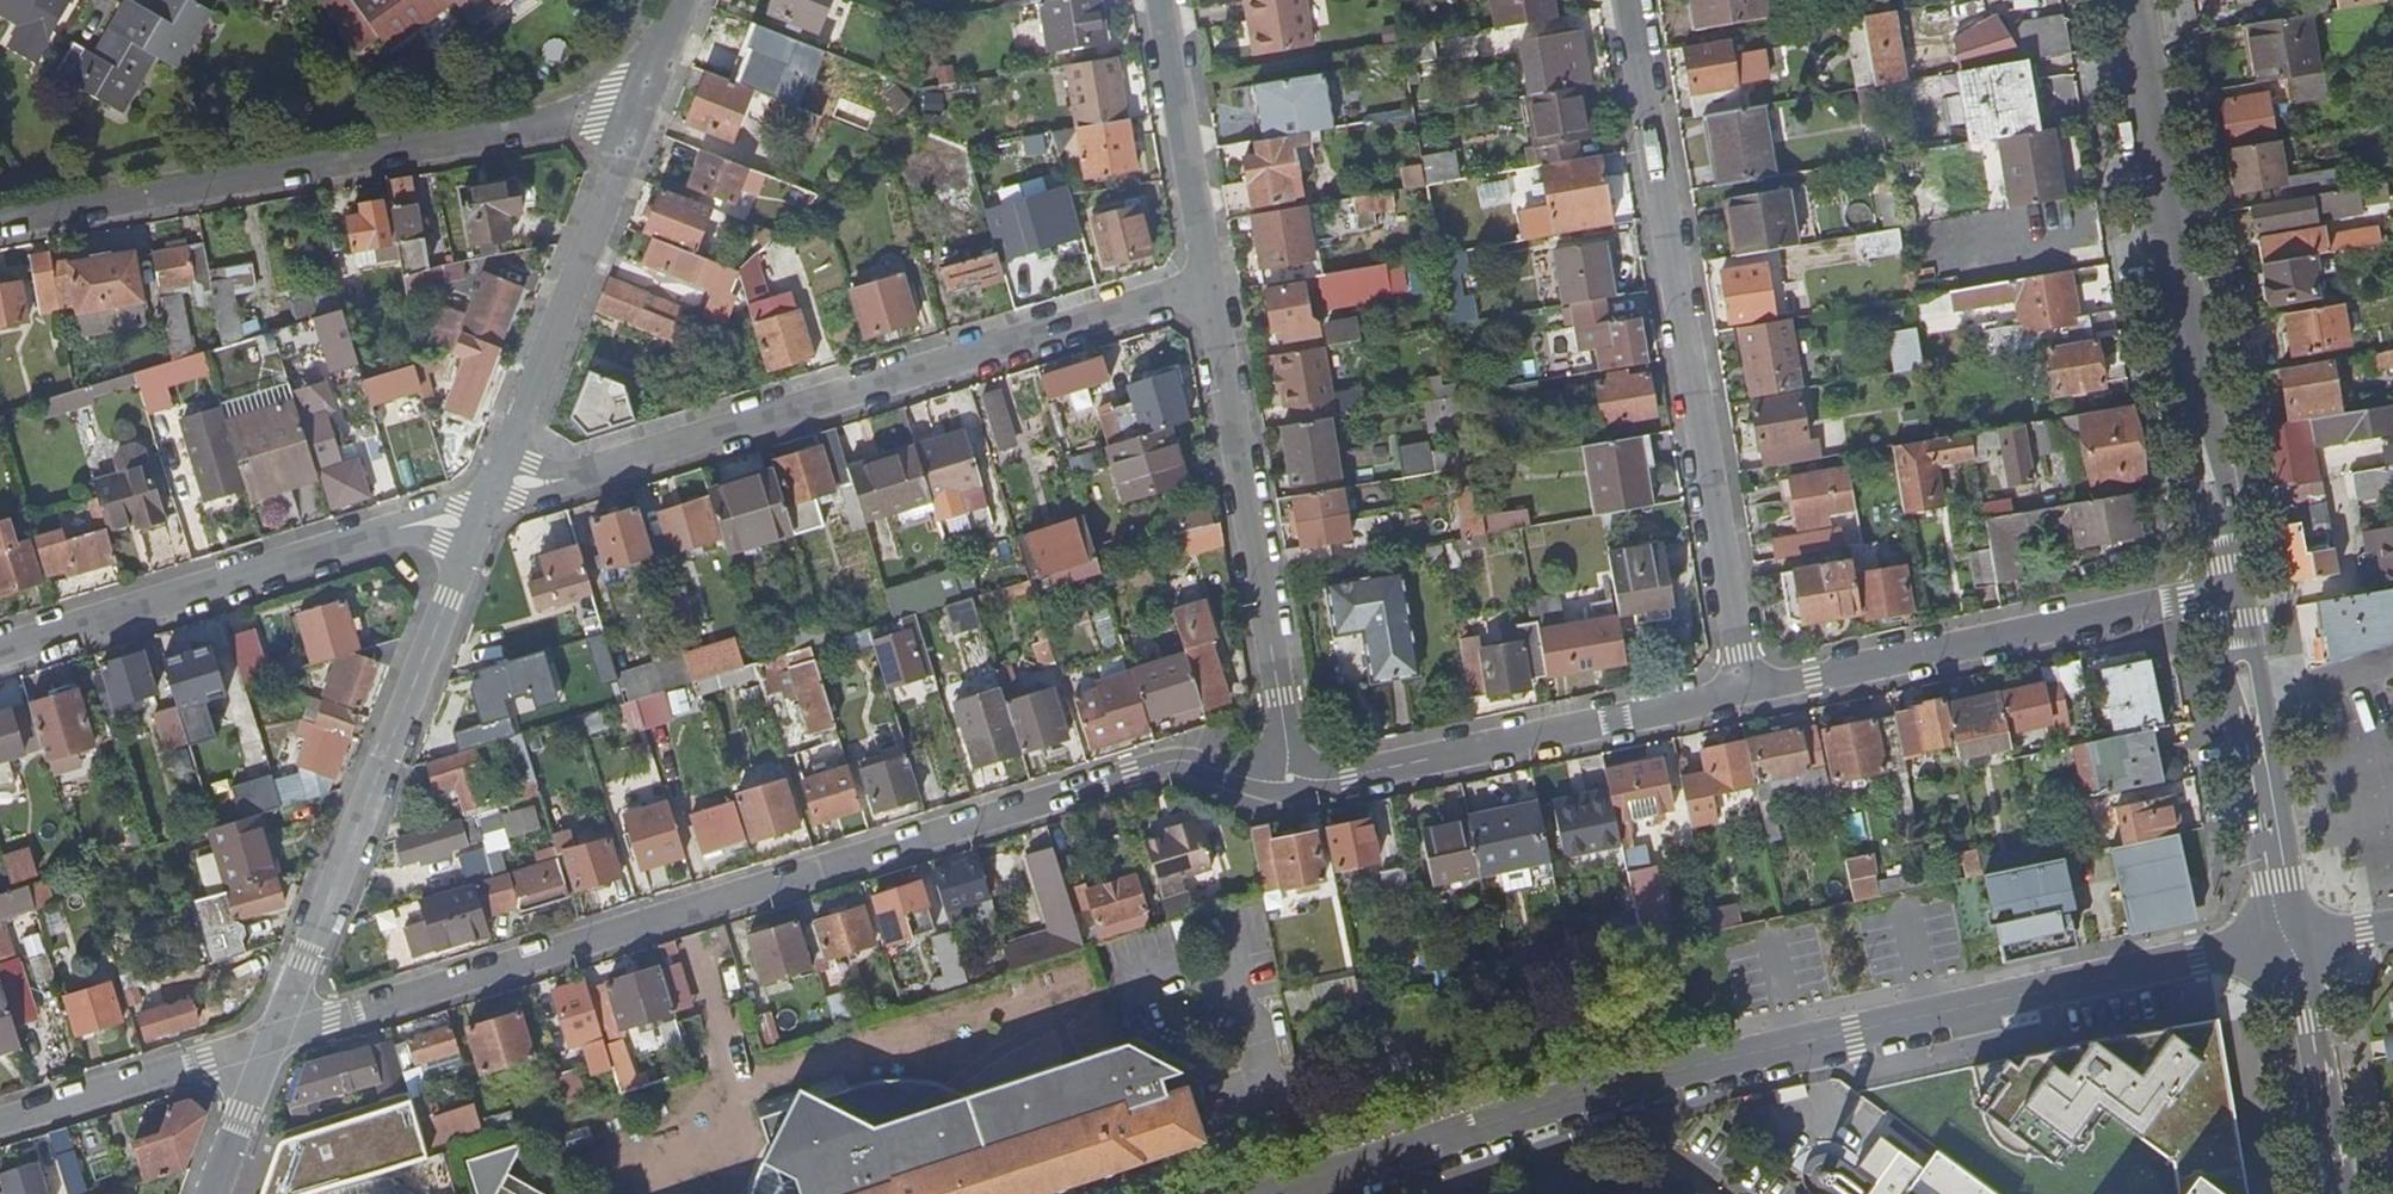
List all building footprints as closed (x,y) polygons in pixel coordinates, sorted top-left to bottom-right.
[(44,45),(68,5),(59,0),(0,0),(0,19),(44,45)] [(181,0),(157,0),(152,9),(156,11),(151,19),(125,5),(107,36),(97,52),(101,54),(96,63),(70,49),(53,79),(118,117),(150,61),(172,73),(206,15),(181,0)] [(445,0),(345,0),(381,52),(448,5),(445,0)] [(448,5),(464,28),(504,0),(445,0),(448,5)] [(768,19),(815,37),(829,0),(775,0),(768,19)] [(1042,5),(1049,53),(1104,45),(1097,0),(1070,0),(1067,1),(1055,2),(1042,5)] [(1280,68),(1271,17),(1279,17),(1276,0),(1257,0),(1212,8),(1224,77),(1280,68)] [(1497,31),(1557,20),(1554,0),(1492,0),(1497,31)] [(1758,17),(1756,0),(1692,0),(1697,33),(1724,29),(1758,17)] [(1949,20),(1980,15),(1977,0),(1973,0),(1946,4),(1949,20)] [(2212,30),(2207,0),(2194,0),(2200,33),(2212,30)] [(2241,26),(2237,0),(2228,0),(2228,3),(2222,3),(2227,28),(2241,26)] [(2331,11),(2329,0),(2312,0),(2315,13),(2331,11)] [(1897,13),(1866,18),(1878,88),(1909,82),(1897,13)] [(2288,79),(2320,73),(2310,14),(2250,24),(2259,84),(2288,79)] [(2037,42),(2031,44),(2034,59),(2034,60),(2074,53),(2067,16),(2034,22),(2037,42)] [(2028,30),(2031,44),(2037,42),(2034,22),(2026,23),(2028,30)] [(1291,66),(1357,54),(1352,25),(1286,35),(1291,66)] [(1985,67),(2034,59),(2031,44),(2028,30),(1980,37),(1985,67)] [(1364,53),(1398,48),(1395,33),(1362,39),(1364,53)] [(1528,97),(1584,87),(1576,36),(1520,46),(1528,97)] [(1712,117),(1744,111),(1731,41),(1687,50),(1699,119),(1712,117)] [(1436,62),(1432,42),(1404,47),(1407,68),(1436,62)] [(736,88),(818,121),(836,76),(753,44),(736,88)] [(1075,117),(1124,108),(1116,59),(1066,67),(1075,117)] [(2002,140),(2039,133),(2026,61),(1962,72),(1975,145),(2002,140)] [(2320,73),(2288,79),(2293,101),(2328,96),(2326,84),(2346,80),(2346,76),(2352,75),(2351,67),(2320,73)] [(935,90),(965,85),(963,75),(934,80),(935,90)] [(811,141),(818,121),(736,88),(705,76),(685,127),(728,144),(742,110),(765,120),(764,123),(811,141)] [(1258,124),(1262,145),(1303,138),(1334,132),(1324,76),(1254,89),(1246,97),(1248,111),(1257,115),(1263,114),(1264,123),(1258,124)] [(1538,149),(1581,142),(1593,139),(1584,87),(1528,97),(1538,149)] [(2230,146),(2274,138),(2271,120),(2246,124),(2244,113),(2255,111),(2253,96),(2222,101),(2230,146)] [(1765,107),(1744,111),(1712,117),(1724,188),(1777,179),(1765,107)] [(1078,133),(1127,124),(1124,108),(1075,117),(1078,133)] [(1397,142),(1418,134),(1415,118),(1393,122),(1397,142)] [(1256,146),(1262,145),(1258,124),(1257,120),(1251,121),(1256,146)] [(1127,124),(1078,133),(1087,182),(1134,173),(1127,124)] [(2068,200),(2056,130),(2039,133),(2002,140),(2015,209),(2068,200)] [(1047,138),(1019,142),(1021,155),(1051,150),(1047,138)] [(1224,201),(1296,176),(1292,153),(1306,150),(1303,138),(1262,145),(1256,146),(1254,146),(1256,161),(1244,164),(1248,186),(1223,190),(1224,201)] [(1002,157),(1021,155),(1019,142),(1000,145),(1002,157)] [(1544,167),(1584,160),(1581,142),(1538,149),(1541,167),(1544,167)] [(2252,146),(2230,150),(2238,194),(2260,191),(2252,146)] [(745,171),(702,154),(689,191),(732,207),(745,171)] [(1434,159),(1437,183),(1461,179),(1456,155),(1434,159)] [(1603,156),(1584,160),(1544,167),(1556,237),(1615,227),(1603,156)] [(1428,184),(1437,183),(1434,159),(1424,160),(1426,174),(1428,184)] [(2286,199),(2340,190),(2337,169),(2282,179),(2286,199)] [(1429,187),(1428,184),(1426,174),(1391,180),(1393,193),(1429,187)] [(1618,220),(1635,217),(1629,174),(1611,177),(1618,220)] [(1355,200),(1393,193),(1391,180),(1353,186),(1355,200)] [(394,246),(420,243),(414,208),(412,209),(410,198),(407,181),(383,186),(394,246)] [(2388,182),(2371,185),(2375,211),(2392,207),(2388,182)] [(506,218),(520,215),(512,186),(460,195),(470,248),(509,241),(506,218)] [(1267,287),(1318,278),(1311,239),(1377,228),(1374,210),(1431,201),(1429,187),(1393,193),(1355,200),(1255,217),(1267,287)] [(2353,188),(2340,190),(2286,199),(2254,205),(2257,229),(2304,221),(2302,208),(2316,206),(2317,210),(2355,204),(2353,188)] [(1742,257),(1798,247),(1788,189),(1732,198),(1742,257)] [(1081,239),(1078,231),(1072,211),(1068,200),(1066,194),(1032,205),(1030,200),(1016,204),(1017,210),(986,219),(996,255),(999,264),(1033,254),(1036,264),(1049,260),(1046,250),(1081,239)] [(648,241),(691,258),(708,213),(660,195),(643,239),(648,241)] [(397,262),(394,246),(386,247),(378,207),(360,211),(362,221),(346,224),(351,254),(370,250),(373,267),(397,262)] [(1101,266),(1147,253),(1136,211),(1108,220),(1104,210),(1094,214),(1095,216),(1086,219),(1083,208),(1072,211),(1078,231),(1091,228),(1101,266)] [(506,218),(509,241),(520,215),(506,218)] [(722,270),(737,276),(778,236),(763,230),(722,270)] [(241,231),(205,239),(212,275),(249,268),(241,231)] [(1868,263),(1906,256),(1901,231),(1863,238),(1868,263)] [(2265,264),(2316,255),(2372,245),(2369,231),(2357,233),(2358,240),(2350,241),(2349,234),(2307,242),(2306,233),(2259,240),(2263,264),(2265,264)] [(728,298),(737,276),(722,270),(691,258),(648,241),(638,265),(712,294),(707,307),(725,314),(730,299),(728,298)] [(401,279),(427,274),(420,243),(394,246),(397,262),(401,279)] [(1568,307),(1573,306),(1609,300),(1615,298),(1606,244),(1558,253),(1568,307)] [(208,282),(207,281),(201,248),(185,251),(191,286),(208,282)] [(355,270),(373,267),(370,250),(351,254),(355,270)] [(480,263),(499,259),(498,250),(478,254),(480,263)] [(157,293),(191,286),(185,251),(150,258),(157,293)] [(1467,254),(1441,258),(1453,327),(1479,323),(1475,297),(1465,299),(1461,276),(1471,275),(1467,254)] [(37,313),(58,309),(48,255),(28,259),(35,296),(34,297),(37,313)] [(952,289),(1002,274),(999,264),(996,255),(941,272),(946,291),(952,289)] [(2316,255),(2265,264),(2272,303),(2318,296),(2314,274),(2319,273),(2316,255)] [(133,256),(111,260),(111,258),(89,262),(90,264),(67,268),(76,318),(142,307),(133,256)] [(440,271),(454,268),(452,259),(439,262),(440,271)] [(1399,264),(1318,278),(1267,287),(1275,335),(1283,333),(1285,343),(1321,336),(1319,326),(1315,327),(1314,321),(1317,320),(1328,318),(1326,307),(1404,294),(1399,264)] [(1776,316),(1768,268),(1768,266),(1724,273),(1734,324),(1776,316)] [(440,271),(427,274),(401,279),(404,295),(434,289),(461,286),(458,267),(454,268),(440,271)] [(2073,271),(1952,292),(1956,312),(2018,301),(2024,331),(2081,321),(2073,271)] [(1002,274),(952,289),(953,293),(1005,278),(1004,273),(1002,274)] [(758,348),(805,333),(799,313),(779,320),(777,314),(763,319),(750,274),(737,276),(753,330),(758,348)] [(214,279),(207,281),(208,282),(221,350),(240,344),(228,283),(215,286),(214,279)] [(460,336),(498,350),(521,292),(482,279),(466,322),(443,313),(428,348),(452,357),(460,336)] [(598,299),(640,314),(646,297),(605,282),(598,299)] [(856,318),(907,302),(902,284),(851,300),(856,318)] [(18,288),(0,291),(0,329),(25,325),(18,288)] [(172,359),(189,355),(176,294),(160,297),(172,359)] [(665,323),(640,314),(598,299),(593,313),(659,339),(665,323)] [(1602,373),(1651,364),(1643,320),(1613,325),(1609,300),(1573,306),(1581,355),(1598,351),(1602,373)] [(912,302),(860,317),(867,339),(918,323),(912,302)] [(2342,304),(2287,313),(2294,354),(2349,344),(2342,304)] [(333,393),(364,380),(340,313),(312,322),(333,393)] [(1315,327),(1319,326),(1328,318),(1317,320),(1314,321),(1315,327)] [(1805,391),(1794,320),(1742,329),(1754,400),(1805,391)] [(1333,348),(1360,344),(1356,324),(1330,329),(1333,348)] [(1926,370),(1919,329),(1906,331),(1913,372),(1926,370)] [(742,353),(758,348),(753,330),(736,335),(742,353)] [(763,347),(769,370),(816,357),(809,333),(763,347)] [(469,425),(498,350),(460,336),(452,357),(461,360),(441,416),(469,425)] [(2098,340),(2049,348),(2058,395),(2106,386),(2098,340)] [(1279,364),(1282,378),(1284,391),(1288,413),(1293,412),(1296,427),(1332,421),(1365,415),(1361,391),(1333,396),(1326,349),(1278,358),(1279,364)] [(2388,351),(2353,356),(2356,374),(2392,368),(2388,351)] [(204,352),(134,374),(137,384),(148,414),(173,406),(167,387),(212,373),(204,352)] [(1264,367),(1279,364),(1278,358),(1263,361),(1264,367)] [(2310,418),(2340,413),(2332,365),(2339,364),(2339,359),(2281,368),(2290,422),(2310,418)] [(1052,377),(1059,399),(1112,382),(1105,360),(1052,377)] [(425,364),(415,365),(420,388),(424,390),(423,379),(428,378),(425,364)] [(364,380),(371,403),(420,388),(415,365),(364,380)] [(641,381),(624,386),(623,384),(588,371),(571,416),(588,435),(635,420),(629,399),(645,393),(641,381)] [(134,374),(32,404),(38,421),(95,403),(93,398),(137,384),(134,374)] [(1623,381),(1621,374),(1612,376),(1613,383),(1600,385),(1607,420),(1658,411),(1651,375),(1631,379),(1623,381)] [(1185,424),(1190,423),(1175,375),(1132,388),(1136,404),(1119,409),(1129,442),(1185,424)] [(1279,393),(1284,391),(1282,378),(1276,379),(1279,393)] [(1426,404),(1464,397),(1462,385),(1444,387),(1443,379),(1422,382),(1425,404),(1426,404)] [(317,449),(335,444),(326,411),(335,408),(327,381),(295,391),(313,451),(317,449)] [(320,481),(288,382),(218,405),(246,489),(250,502),(320,481)] [(1000,393),(983,398),(998,448),(1015,443),(1000,393)] [(1464,397),(1426,404),(1430,422),(1467,414),(1464,397)] [(1766,470),(1826,460),(1822,439),(1810,441),(1803,397),(1755,406),(1766,470)] [(2315,445),(2392,431),(2392,404),(2340,413),(2310,418),(2315,445)] [(246,489),(218,405),(180,419),(203,502),(246,489)] [(2146,479),(2134,406),(2036,423),(2041,453),(2067,449),(2077,459),(2089,457),(2094,488),(2146,479)] [(2321,478),(2315,445),(2310,418),(2290,422),(2266,425),(2293,582),(2337,574),(2321,478)] [(1341,480),(1332,421),(1296,427),(1285,429),(1295,488),(1341,480)] [(1201,478),(1185,424),(1129,442),(1126,443),(1143,496),(1201,478)] [(2025,425),(1972,434),(1977,459),(1978,464),(1989,462),(1986,448),(2004,445),(2011,486),(2034,482),(2025,425)] [(863,509),(851,470),(838,428),(819,434),(824,449),(830,447),(834,459),(836,459),(846,489),(853,511),(863,509)] [(934,502),(984,487),(968,432),(939,441),(918,448),(918,450),(934,500),(934,502)] [(918,448),(939,441),(937,434),(915,440),(916,443),(918,448)] [(1069,434),(1063,436),(1068,453),(1074,451),(1069,434)] [(1924,469),(1938,466),(1977,459),(1972,434),(1938,440),(1895,448),(1906,511),(1931,507),(1924,469)] [(1592,446),(1604,516),(1645,510),(1637,462),(1643,462),(1639,439),(1592,446)] [(871,457),(873,463),(873,465),(918,450),(918,448),(916,443),(871,457)] [(1404,479),(1436,473),(1430,443),(1398,449),(1404,479)] [(317,449),(318,474),(324,473),(336,509),(373,496),(360,460),(344,465),(338,445),(335,444),(317,449)] [(837,491),(846,489),(836,459),(834,459),(830,447),(824,449),(837,491)] [(837,491),(824,449),(778,463),(791,506),(789,507),(797,533),(798,536),(827,527),(818,497),(837,491)] [(867,522),(934,500),(918,450),(873,465),(873,463),(851,470),(863,509),(867,522)] [(105,516),(157,500),(142,454),(87,471),(102,518),(105,516)] [(1044,460),(1046,468),(1056,465),(1054,457),(1044,460)] [(1463,490),(1480,487),(1476,466),(1459,470),(1463,490)] [(1924,469),(1931,507),(1945,505),(1938,466),(1924,469)] [(2351,474),(2355,500),(2392,493),(2392,466),(2351,474)] [(1821,517),(1859,510),(1852,471),(1794,481),(1802,531),(1823,527),(1821,517)] [(729,554),(797,533),(789,507),(779,473),(711,494),(729,554)] [(1525,477),(1509,479),(1515,514),(1530,512),(1525,477)] [(934,502),(941,523),(991,507),(984,487),(934,502)] [(1489,537),(1480,487),(1463,490),(1460,491),(1468,541),(1489,537)] [(1352,542),(1343,491),(1296,498),(1298,510),(1290,511),(1295,539),(1302,537),(1304,548),(1288,551),(1291,567),(1320,561),(1318,548),(1352,542)] [(2065,507),(2073,548),(2141,536),(2134,495),(2065,507)] [(721,539),(708,496),(662,511),(675,553),(721,539)] [(105,516),(109,528),(136,519),(139,529),(166,520),(160,500),(157,500),(105,516)] [(1988,521),(2016,516),(2013,500),(1985,505),(1988,521)] [(604,568),(651,553),(637,506),(590,521),(604,568)] [(2064,550),(2073,548),(2065,507),(2057,508),(2064,550)] [(2024,514),(2016,516),(1988,521),(1993,552),(1999,586),(2024,582),(2017,540),(2027,538),(2024,514)] [(119,560),(109,528),(105,516),(102,518),(97,519),(99,526),(102,525),(103,530),(68,541),(66,532),(38,540),(48,576),(67,571),(100,561),(101,565),(119,560)] [(1192,533),(1212,527),(1208,516),(1188,521),(1192,533)] [(1053,574),(1100,560),(1088,520),(1024,539),(1035,579),(1053,574)] [(1219,522),(1212,527),(1192,533),(1187,534),(1192,553),(1223,547),(1219,522)] [(1613,532),(1618,553),(1648,547),(1644,526),(1613,532)] [(2363,533),(2366,553),(2381,551),(2387,590),(2392,589),(2392,528),(2363,533)] [(1782,560),(1847,549),(1844,532),(1780,543),(1782,560)] [(0,549),(0,593),(1,597),(44,583),(32,544),(20,547),(19,543),(0,549)] [(1863,615),(1864,621),(1915,613),(1907,569),(1884,572),(1879,544),(1865,546),(1852,549),(1855,563),(1863,615)] [(537,608),(591,591),(577,546),(540,557),(546,578),(530,583),(537,608)] [(1639,615),(1672,610),(1670,603),(1674,595),(1672,583),(1665,576),(1660,549),(1611,558),(1621,617),(1639,615)] [(1999,587),(1999,586),(1993,552),(1973,556),(1979,590),(1999,587)] [(1100,560),(1053,574),(1057,587),(1104,572),(1100,560)] [(100,561),(67,571),(68,575),(101,565),(100,561)] [(1804,625),(1863,615),(1855,563),(1791,574),(1795,598),(1788,599),(1792,621),(1804,625)] [(661,571),(668,594),(682,590),(675,567),(661,571)] [(888,590),(898,621),(918,615),(965,601),(955,569),(888,590)] [(1784,575),(1788,599),(1795,598),(1791,574),(1784,575)] [(1376,681),(1419,674),(1401,575),(1332,588),(1340,635),(1367,629),(1376,681)] [(1037,594),(1032,580),(975,598),(980,612),(1037,594)] [(2392,642),(2392,589),(2387,590),(2364,594),(2320,602),(2331,663),(2392,642)] [(1536,601),(1540,623),(1549,677),(1629,663),(1621,619),(1567,629),(1561,597),(1536,601)] [(339,655),(353,652),(359,650),(345,599),(296,614),(311,665),(339,655)] [(957,632),(981,625),(973,601),(950,608),(957,632)] [(1203,704),(1205,709),(1232,701),(1213,640),(1219,638),(1208,604),(1175,614),(1189,658),(1203,704)] [(1672,610),(1639,615),(1640,626),(1674,620),(1672,610)] [(870,630),(873,639),(896,632),(893,623),(870,630)] [(1549,678),(1549,677),(1540,623),(1520,627),(1524,645),(1484,652),(1486,666),(1482,667),(1477,640),(1462,643),(1472,701),(1531,690),(1530,682),(1549,678)] [(268,681),(272,680),(256,630),(233,638),(248,687),(268,681)] [(852,651),(875,644),(873,639),(870,630),(848,637),(852,651)] [(1045,644),(1051,641),(1048,630),(1041,632),(1045,644)] [(912,632),(875,644),(889,689),(926,677),(912,632)] [(616,681),(602,634),(586,639),(599,686),(616,681)] [(1043,667),(1058,662),(1051,641),(1045,644),(1037,646),(1043,667)] [(166,661),(174,688),(195,682),(202,704),(229,695),(214,647),(166,661)] [(470,689),(480,725),(454,732),(459,750),(514,733),(505,699),(532,692),(536,707),(559,701),(545,650),(478,670),(470,689)] [(353,652),(339,655),(324,692),(357,706),(374,660),(353,652)] [(98,680),(108,716),(135,708),(133,701),(158,693),(146,655),(106,667),(109,677),(98,680)] [(643,695),(649,725),(676,720),(670,685),(694,681),(689,655),(624,666),(630,698),(643,695)] [(757,665),(761,679),(792,669),(788,656),(762,663),(757,665)] [(1149,721),(1203,704),(1189,658),(1135,675),(1149,721)] [(814,735),(838,727),(818,660),(794,668),(814,735)] [(2150,731),(2164,728),(2151,665),(2104,675),(2118,738),(2150,731)] [(1003,689),(1023,753),(1043,748),(1047,762),(1054,760),(1050,745),(1069,739),(1054,692),(1024,701),(1015,673),(1000,677),(1003,689)] [(1153,732),(1149,721),(1135,675),(1100,686),(1102,693),(1078,700),(1094,750),(1153,732)] [(2002,697),(2010,734),(2069,722),(2062,687),(2044,690),(2032,693),(2031,690),(2002,697)] [(977,768),(1023,753),(1003,689),(973,698),(986,739),(970,744),(977,768)] [(53,759),(79,752),(96,746),(79,691),(32,706),(49,761),(53,759)] [(945,703),(956,736),(973,730),(963,697),(945,703)] [(2013,748),(2010,734),(2002,697),(1950,707),(1958,745),(1961,759),(2013,748)] [(631,728),(646,726),(641,698),(627,701),(631,728)] [(243,736),(261,731),(252,701),(234,706),(243,736)] [(1923,752),(1958,745),(1950,707),(1949,701),(1926,706),(1927,709),(1913,711),(1913,712),(1896,716),(1896,718),(1904,754),(1922,750),(1923,752)] [(308,720),(341,733),(361,714),(327,702),(308,720)] [(18,784),(10,758),(40,749),(28,706),(0,714),(0,789),(18,784)] [(169,749),(191,743),(180,707),(158,713),(169,749)] [(352,736),(341,733),(308,720),(296,716),(293,717),(287,733),(298,737),(289,762),(293,764),(292,770),(266,780),(273,804),(332,786),(352,736)] [(1883,758),(1904,754),(1896,718),(1826,733),(1836,782),(1886,772),(1883,758)] [(1811,803),(1832,797),(1818,728),(1748,743),(1758,788),(1763,815),(1776,812),(1768,783),(1804,774),(1811,803)] [(2108,795),(2162,783),(2150,731),(2118,738),(2100,742),(2097,742),(2108,795)] [(490,804),(493,811),(501,809),(529,800),(525,787),(540,782),(525,736),(509,741),(522,788),(503,793),(501,788),(502,788),(498,772),(485,776),(480,758),(484,757),(483,751),(429,766),(437,792),(447,789),(459,786),(461,794),(466,811),(490,804)] [(1714,798),(1758,788),(1748,743),(1704,753),(1708,775),(1682,780),(1692,826),(1718,820),(1714,798)] [(865,772),(910,758),(906,745),(879,754),(880,757),(862,762),(865,772)] [(79,752),(53,759),(58,775),(84,768),(79,752)] [(922,798),(910,758),(865,772),(877,813),(922,798)] [(1607,772),(1618,822),(1675,810),(1664,760),(1607,772)] [(819,823),(864,809),(851,769),(806,783),(819,823)] [(529,800),(544,796),(540,782),(525,787),(529,800)] [(741,795),(755,842),(801,829),(787,782),(741,795)] [(450,798),(461,794),(459,786),(447,789),(450,798)] [(2127,847),(2184,834),(2175,796),(2118,809),(2127,847)] [(538,803),(507,809),(513,834),(544,827),(538,803)] [(645,869),(688,856),(671,804),(628,817),(645,869)] [(706,853),(748,839),(737,804),(695,817),(706,853)] [(1541,805),(1512,811),(1514,818),(1472,828),(1473,835),(1482,876),(1482,878),(1553,862),(1541,805)] [(493,811),(451,824),(421,834),(400,840),(399,848),(405,868),(486,842),(485,837),(508,830),(501,809),(493,811)] [(421,834),(451,824),(447,809),(416,818),(421,834)] [(1471,824),(1472,828),(1514,818),(1512,811),(1470,820),(1471,824)] [(212,830),(231,893),(278,879),(266,841),(271,839),(262,815),(216,829),(212,830)] [(1329,831),(1338,871),(1381,862),(1373,822),(1329,831)] [(1434,885),(1482,876),(1473,835),(1472,828),(1471,824),(1423,833),(1434,885)] [(1252,829),(1265,893),(1284,889),(1284,891),(1326,882),(1316,834),(1275,843),(1271,825),(1252,829)] [(2129,934),(2199,920),(2184,834),(2127,847),(2111,850),(2129,934)] [(567,853),(578,889),(622,876),(611,840),(567,853)] [(2069,842),(2034,850),(2037,866),(2072,858),(2069,842)] [(14,878),(39,872),(33,846),(8,852),(14,878)] [(477,884),(508,875),(500,852),(489,856),(488,850),(459,858),(468,887),(477,884)] [(1086,950),(1067,890),(1058,862),(1055,851),(1028,860),(1037,890),(1039,890),(1054,937),(1009,952),(1015,972),(1086,950)] [(1970,880),(1985,877),(1980,852),(1965,854),(1970,880)] [(1058,862),(1067,890),(1084,885),(1075,856),(1058,862)] [(1856,904),(1897,895),(1894,883),(1866,889),(1863,879),(1877,877),(1872,856),(1846,862),(1856,904)] [(477,884),(492,933),(497,932),(492,915),(494,913),(492,906),(504,902),(506,909),(516,907),(518,913),(572,896),(560,859),(508,875),(477,884)] [(958,908),(992,897),(981,862),(936,876),(953,931),(964,927),(958,908)] [(1392,907),(1414,902),(1407,868),(1384,874),(1392,907)] [(1629,876),(1638,915),(1660,910),(1652,872),(1629,876)] [(1116,937),(1151,926),(1136,879),(1089,894),(1100,927),(1111,923),(1116,937)] [(31,887),(37,909),(54,903),(48,881),(31,887)] [(232,897),(240,921),(287,906),(279,882),(232,897)] [(440,949),(492,933),(477,884),(468,887),(425,900),(440,949)] [(923,884),(876,900),(891,942),(913,934),(907,914),(930,907),(923,884)] [(37,909),(31,887),(16,890),(0,896),(0,920),(37,909)] [(225,926),(240,921),(232,897),(231,893),(217,898),(225,926)] [(1171,922),(1197,914),(1191,896),(1165,904),(1171,922)] [(212,930),(225,926),(217,898),(203,902),(212,930)] [(417,956),(440,949),(425,900),(423,901),(430,922),(408,929),(417,956)] [(1817,913),(1825,911),(1823,903),(1815,904),(1817,913)] [(1716,934),(1741,929),(1737,906),(1711,912),(1716,934)] [(806,928),(817,963),(828,960),(829,961),(877,946),(866,909),(817,923),(818,924),(806,928)] [(798,923),(752,938),(767,984),(813,969),(798,923)] [(1,973),(12,969),(0,931),(0,971),(1,973)] [(1681,941),(1690,939),(1688,932),(1680,933),(1681,941)] [(944,993),(969,985),(966,975),(953,933),(938,938),(950,977),(940,980),(944,993)] [(1581,962),(1612,956),(1608,934),(1576,940),(1581,962)] [(675,1013),(694,1008),(681,966),(662,972),(675,1013)] [(610,983),(610,984),(624,1029),(675,1013),(662,972),(661,968),(610,983)] [(970,987),(991,979),(987,968),(966,975),(969,985),(970,987)] [(836,1028),(834,1021),(820,973),(810,975),(819,1007),(812,1009),(820,1034),(836,1028)] [(597,1075),(615,1070),(612,1061),(604,1035),(591,990),(586,975),(555,985),(571,1041),(585,1037),(597,1075)] [(99,989),(107,987),(105,981),(97,983),(99,989)] [(1291,1023),(1364,1009),(1361,996),(1358,981),(1286,996),(1290,1013),(1291,1023)] [(142,1017),(149,1039),(201,1022),(189,982),(168,988),(173,1008),(142,1017)] [(99,989),(97,983),(86,986),(88,992),(70,998),(81,1036),(125,1022),(113,985),(107,987),(99,989)] [(604,1035),(624,1029),(610,984),(591,990),(604,1035)] [(126,993),(130,1007),(142,1003),(138,989),(126,993)] [(1364,1009),(1386,1004),(1384,992),(1361,996),(1364,1009)] [(0,998),(0,1063),(26,1054),(7,996),(0,998)] [(470,1030),(483,1074),(536,1058),(522,1014),(470,1030)] [(836,1028),(844,1026),(842,1018),(834,1021),(836,1028)] [(2218,1020),(2171,1028),(2100,1041),(2086,1044),(2023,1057),(2007,1061),(1973,1068),(1979,1096),(1984,1115),(1987,1128),(1991,1133),(1996,1141),(2002,1148),(2012,1154),(2028,1158),(2049,1158),(2058,1167),(2074,1145),(2103,1106),(2112,1113),(2141,1135),(2175,1160),(2179,1193),(2247,1193),(2218,1020)] [(410,1041),(418,1064),(459,1051),(452,1028),(410,1041)] [(766,1050),(792,1042),(788,1030),(762,1038),(766,1050)] [(2392,1061),(2392,1035),(2384,1036),(2388,1062),(2392,1061)] [(1205,1141),(1191,1083),(1171,1089),(1166,1074),(1187,1066),(1127,1042),(963,1095),(862,1127),(847,1077),(757,1106),(772,1151),(784,1187),(806,1180),(811,1193),(1042,1193),(1205,1141)] [(408,1089),(392,1043),(307,1066),(295,1105),(298,1119),(325,1113),(322,1099),(384,1087),(387,1096),(408,1089)] [(664,1060),(671,1081),(694,1073),(687,1053),(664,1060)] [(616,1073),(625,1071),(621,1058),(612,1061),(615,1070),(616,1073)] [(568,1113),(592,1106),(581,1069),(557,1077),(568,1113)] [(623,1096),(632,1093),(625,1071),(616,1073),(623,1096)] [(862,1127),(963,1095),(947,1086),(928,1081),(904,1079),(886,1077),(856,1077),(847,1077),(862,1127)] [(366,1097),(351,1101),(354,1111),(369,1105),(366,1097)] [(431,1156),(430,1152),(424,1131),(414,1098),(285,1138),(266,1193),(310,1193),(323,1190),(329,1188),(358,1179),(385,1170),(431,1156)] [(343,1113),(354,1111),(351,1101),(341,1104),(343,1113)] [(148,1184),(185,1172),(206,1117),(191,1103),(171,1108),(160,1136),(137,1144),(148,1184)] [(479,1117),(461,1123),(467,1142),(485,1136),(479,1117)] [(424,1131),(430,1152),(465,1141),(458,1120),(424,1131)] [(0,1145),(0,1166),(45,1157),(44,1152),(76,1145),(73,1130),(0,1145)] [(1937,1148),(1922,1168),(1882,1139),(1871,1152),(1890,1165),(1874,1187),(1856,1174),(1833,1157),(1826,1156),(1814,1159),(1808,1165),(1805,1172),(1804,1180),(1807,1190),(1810,1193),(1997,1193),(1937,1148)] [(508,1173),(523,1143),(466,1160),(478,1193),(497,1193),(501,1186),(508,1173)] [(431,1156),(385,1170),(420,1193),(465,1193),(451,1149),(431,1156)] [(806,1180),(784,1187),(772,1151),(769,1154),(765,1160),(760,1168),(757,1178),(755,1184),(754,1192),(753,1193),(811,1193),(806,1180)] [(76,1152),(59,1157),(70,1193),(90,1193),(76,1152)] [(1871,1152),(1856,1174),(1874,1187),(1890,1165),(1871,1152)] [(2,1175),(8,1193),(50,1193),(41,1164),(2,1175)] [(508,1173),(501,1186),(515,1193),(543,1193),(508,1173)] [(329,1188),(331,1193),(359,1193),(362,1193),(358,1179),(329,1188)]
